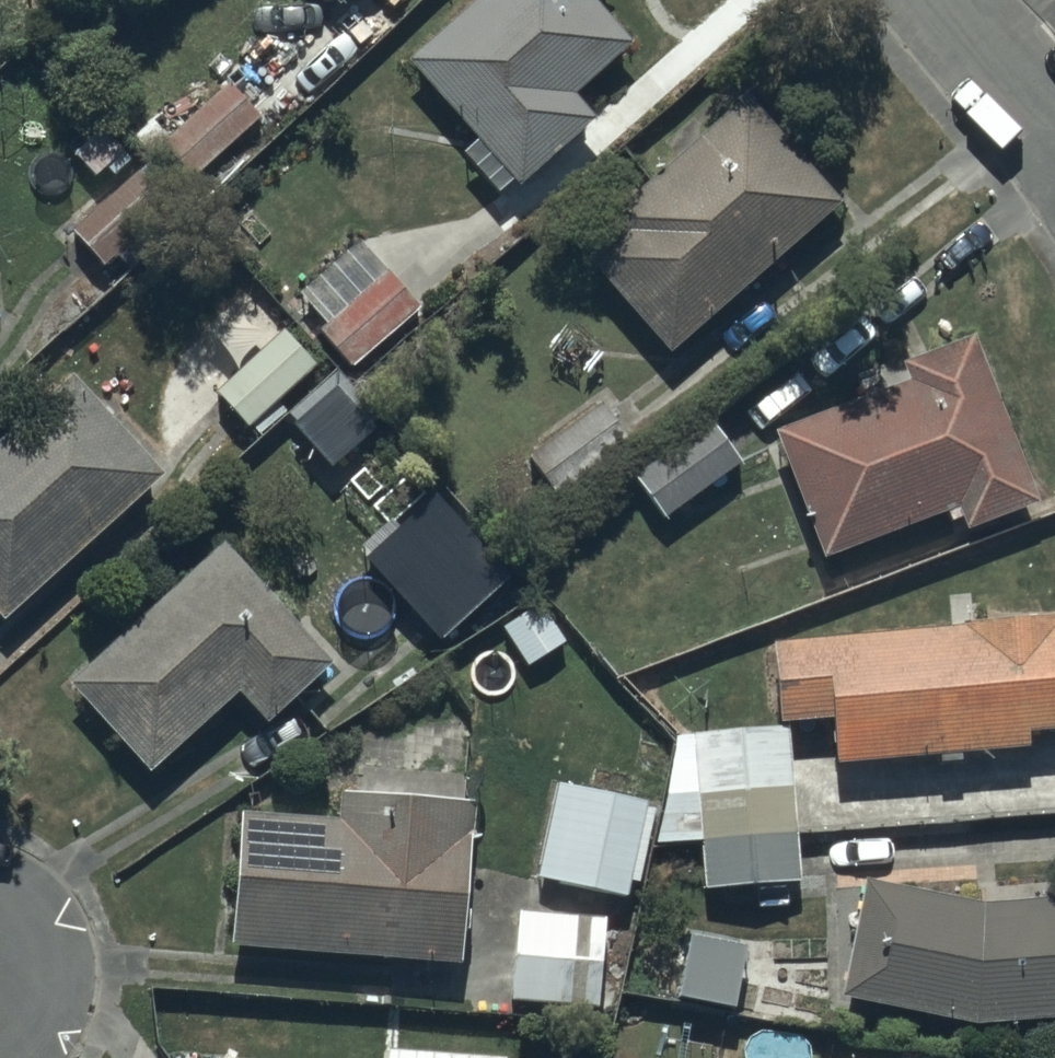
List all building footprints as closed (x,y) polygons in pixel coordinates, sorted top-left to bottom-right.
[(408,49),(479,127),(463,142),(499,182),(512,170),(517,176),(592,108),(572,85),(633,31),(606,0),(463,0),(408,49)] [(227,76),(161,138),(191,169),(256,107),(227,76)] [(615,217),(585,243),(669,339),(840,190),(748,84),(606,207),(615,217)] [(139,164),(73,220),(117,271),(182,215),(139,164)] [(325,315),(317,321),(352,358),(421,296),(365,234),(302,291),(325,315)] [(318,358),(284,321),(218,381),(261,428),(288,404),(278,394),(318,358)] [(984,345),(775,419),(820,545),(944,500),(948,512),(960,508),(964,518),(1036,492),(984,345)] [(0,431),(0,605),(2,607),(161,464),(73,366),(0,431)] [(597,392),(527,449),(557,487),(627,430),(597,392)] [(636,531),(741,452),(716,419),(724,414),(716,404),(604,488),(636,531)] [(334,653),(223,532),(69,673),(151,763),(240,682),(268,713),(334,653)] [(471,533),(406,592),(440,629),(505,569),(471,533)] [(796,749),(1026,735),(1025,716),(1054,714),(1054,604),(965,609),(965,616),(773,632),(778,711),(794,710),(796,749)] [(672,759),(658,836),(702,833),(705,879),(800,871),(789,717),(692,722),(694,757),(672,759)] [(557,775),(540,869),(627,885),(629,873),(646,876),(660,803),(647,801),(648,792),(557,775)] [(342,810),(245,801),(233,932),(457,953),(472,791),(345,779),(342,810)] [(842,985),(974,1017),(1054,1009),(1054,888),(980,896),(865,870),(842,985)] [(603,906),(515,904),(513,992),(602,994),(603,906)] [(744,933),(687,923),(676,980),(734,990),(744,933)] [(509,1050),(388,1042),(387,1057),(508,1057),(509,1050)]
